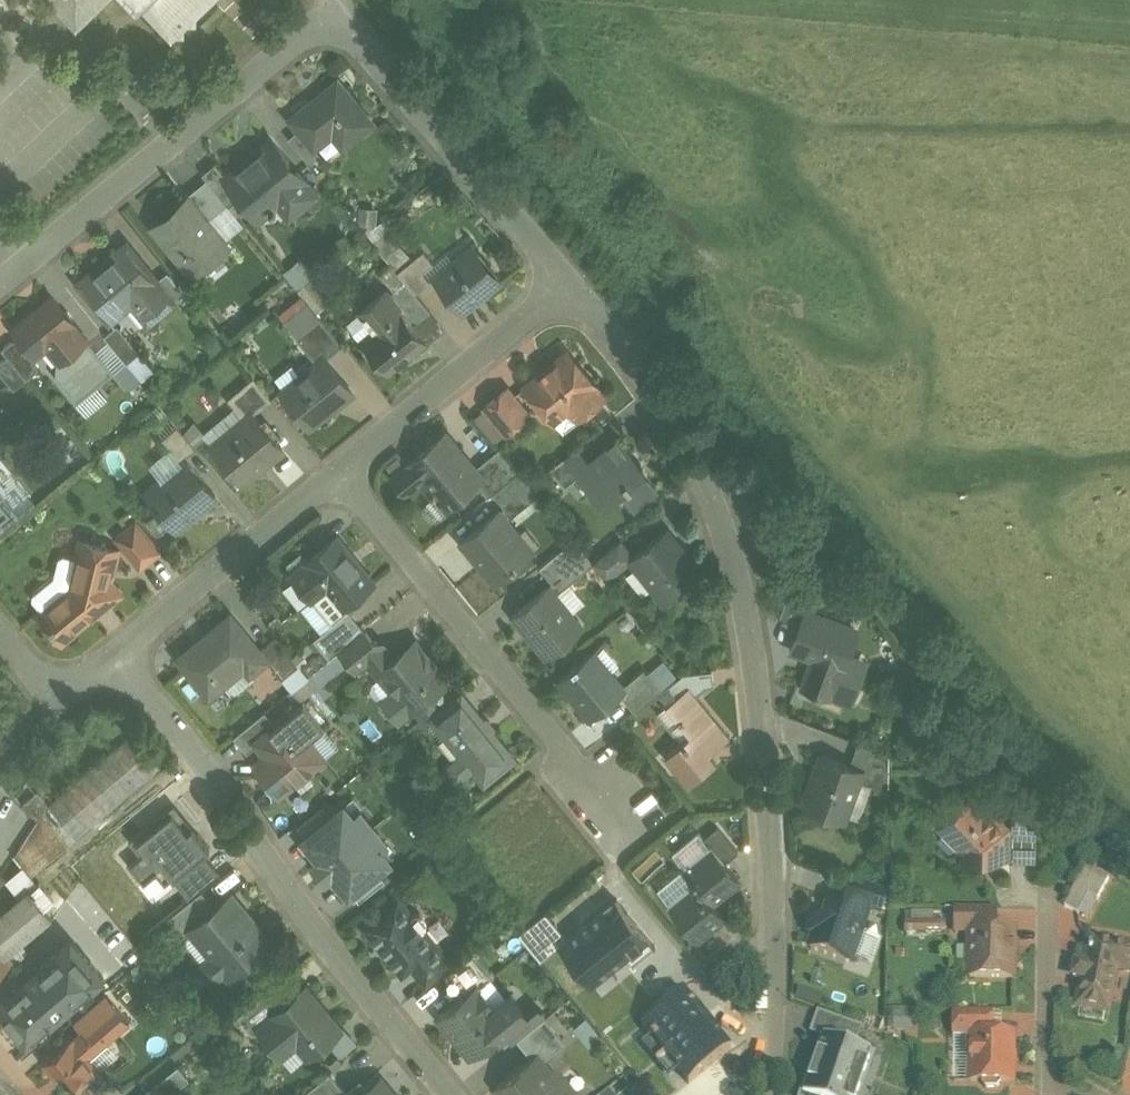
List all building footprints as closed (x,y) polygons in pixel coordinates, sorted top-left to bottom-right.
[(77,29),(108,0),(50,0),(77,29)] [(138,5),(139,4),(173,40),(177,35),(185,35),(185,28),(189,24),(197,24),(197,16),(215,0),(134,0),(138,5)] [(375,123),(339,80),(291,120),(315,150),(347,124),(358,137),(375,123)] [(228,177),(226,178),(238,192),(260,219),(271,211),(273,214),(279,210),(276,207),(285,199),(296,213),(318,195),(273,140),(228,177)] [(228,177),(216,163),(203,174),(207,180),(226,202),(238,192),(226,178),(228,177)] [(226,202),(207,180),(186,197),(190,202),(192,201),(208,221),(228,205),(226,202)] [(208,221),(192,201),(190,202),(160,227),(180,251),(177,254),(191,272),(226,243),(208,221)] [(414,253),(386,222),(373,207),(359,220),(399,266),(414,253)] [(128,244),(80,284),(111,321),(138,299),(154,318),(175,301),(128,244)] [(474,247),(435,279),(463,313),(502,281),(474,247)] [(424,252),(398,273),(406,283),(417,295),(431,283),(424,274),(435,265),(424,252)] [(187,276),(170,255),(154,268),(171,289),(187,276)] [(287,272),(300,289),(318,274),(305,258),(287,272)] [(417,295),(406,283),(389,296),(389,297),(400,311),(401,310),(415,327),(431,313),(417,295)] [(400,311),(389,297),(389,296),(386,292),(367,307),(382,326),(363,341),(389,373),(427,342),(415,327),(401,310),(400,311)] [(66,313),(55,300),(50,299),(16,327),(15,332),(20,337),(35,356),(36,357),(50,345),(56,346),(65,357),(66,358),(88,341),(87,339),(75,325),(76,325),(73,321),(73,318),(69,314),(66,313)] [(321,318),(297,338),(314,359),(325,350),(330,356),(343,346),(321,318)] [(141,353),(119,325),(106,336),(127,362),(128,364),(141,353)] [(35,356),(20,337),(16,341),(13,340),(2,350),(8,357),(27,381),(40,370),(33,362),(34,357),(35,356)] [(55,377),(77,403),(115,372),(115,371),(88,338),(87,339),(88,341),(66,358),(65,357),(57,363),(55,377)] [(569,352),(527,386),(555,421),(579,402),(587,411),(605,396),(569,352)] [(8,357),(0,364),(0,373),(15,391),(27,381),(8,357)] [(325,358),(300,379),(304,384),(288,397),(312,427),(353,393),(325,358)] [(127,362),(115,371),(115,372),(129,389),(141,379),(128,364),(127,362)] [(255,378),(229,399),(238,410),(251,399),(260,411),(273,400),(255,378)] [(510,389),(485,409),(506,434),(531,415),(510,389)] [(254,414),(214,447),(244,483),(284,450),(254,414)] [(197,448),(179,426),(161,440),(180,463),(197,448)] [(586,444),(598,458),(615,444),(604,430),(586,444)] [(477,469),(447,434),(395,477),(408,493),(422,481),(432,494),(427,498),(430,502),(435,497),(446,510),(478,484),(484,478),(477,469)] [(592,464),(579,474),(581,476),(590,488),(598,482),(608,494),(616,487),(634,509),(658,490),(630,455),(634,452),(623,439),(592,464)] [(579,447),(552,470),(566,488),(581,476),(579,474),(592,464),(579,447)] [(501,449),(477,469),(484,478),(478,484),(489,498),(494,494),(521,472),(501,449)] [(186,459),(145,492),(176,530),(217,497),(186,459)] [(0,464),(0,465),(0,526),(31,500),(0,464)] [(521,472),(494,494),(506,508),(501,512),(509,521),(540,496),(521,472)] [(501,512),(463,542),(496,582),(533,551),(509,521),(501,512)] [(161,552),(137,522),(117,538),(142,568),(161,552)] [(668,530),(631,559),(666,602),(702,572),(668,530)] [(375,583),(338,538),(293,575),(313,600),(328,588),(344,608),(375,583)] [(575,540),(541,568),(554,583),(550,587),(556,595),(595,564),(594,562),(575,540)] [(620,540),(594,562),(595,564),(607,578),(628,562),(624,557),(630,552),(620,540)] [(117,552),(83,544),(72,588),(44,612),(42,613),(64,640),(120,594),(110,582),(117,552)] [(56,577),(34,595),(34,600),(44,612),(72,588),(56,577)] [(822,593),(793,582),(781,615),(782,616),(783,615),(802,622),(806,611),(814,614),(822,593)] [(556,595),(550,587),(514,616),(516,617),(533,637),(532,637),(548,657),(583,628),(556,595)] [(814,614),(806,611),(802,622),(792,648),(808,654),(809,652),(817,655),(810,673),(809,673),(809,675),(806,685),(805,685),(804,687),(815,691),(814,693),(819,695),(820,693),(830,696),(831,695),(854,703),(854,701),(847,698),(858,667),(850,664),(851,661),(848,656),(845,655),(855,629),(814,614)] [(350,612),(315,640),(331,659),(341,651),(365,631),(350,612)] [(268,660),(232,616),(205,638),(207,639),(181,660),(180,658),(179,659),(210,697),(246,668),(251,674),(268,660)] [(365,631),(341,651),(356,670),(368,660),(370,658),(365,652),(374,645),(374,642),(365,631)] [(277,639),(265,648),(281,668),(277,671),(284,680),(300,666),(277,639)] [(413,647),(403,655),(402,654),(395,660),(381,642),(374,642),(374,645),(365,652),(370,658),(368,660),(389,685),(395,686),(400,692),(385,704),(401,722),(438,691),(437,691),(446,684),(434,670),(435,665),(431,659),(430,660),(428,657),(419,656),(419,654),(413,647)] [(591,656),(580,665),(578,663),(573,668),(575,669),(560,681),(591,719),(622,694),(591,656)] [(646,669),(634,679),(641,687),(626,699),(637,713),(664,691),(646,669)] [(714,671),(685,674),(670,686),(679,696),(690,687),(697,696),(708,688),(715,687),(714,671)] [(697,696),(690,687),(679,696),(669,704),(681,719),(679,720),(681,723),(683,722),(694,735),(667,757),(690,785),(719,762),(711,753),(731,738),(697,696)] [(463,698),(435,721),(446,735),(475,712),(463,698)] [(277,725),(257,742),(259,745),(274,763),(263,772),(281,794),(325,759),(309,740),(325,727),(305,703),(277,725)] [(266,712),(235,737),(248,754),(259,745),(257,742),(277,725),(266,712)] [(513,760),(475,712),(446,735),(485,783),(513,760)] [(600,733),(619,726),(614,714),(596,720),(600,733)] [(53,803),(80,839),(166,767),(137,733),(53,803)] [(890,754),(859,744),(851,766),(862,770),(859,780),(890,791),(890,754)] [(851,766),(823,756),(822,758),(823,758),(816,778),(815,777),(805,804),(845,819),(859,780),(862,770),(851,766)] [(182,794),(123,837),(139,859),(133,863),(147,882),(163,871),(172,883),(221,848),(182,794)] [(1008,828),(975,794),(960,808),(965,813),(950,827),(961,838),(961,853),(963,856),(981,856),(983,854),(988,854),(991,856),(998,856),(1001,854),(1006,854),(1007,854),(1008,828)] [(50,804),(36,795),(26,810),(40,819),(50,804)] [(306,836),(332,815),(324,804),(298,826),(306,836)] [(354,817),(344,805),(332,815),(306,836),(305,838),(321,858),(314,864),(326,878),(333,872),(350,893),(351,891),(377,870),(389,860),(379,848),(386,842),(361,811),(354,817)] [(1037,832),(1021,816),(1008,828),(1007,854),(1006,854),(1006,856),(1010,860),(1037,861),(1037,832)] [(739,853),(718,828),(704,840),(710,847),(711,846),(726,864),(739,853)] [(740,881),(726,864),(711,846),(710,847),(684,868),(696,882),(713,903),(740,881)] [(28,864),(11,879),(22,891),(39,876),(28,864)] [(385,880),(377,870),(351,891),(359,901),(385,880)] [(1105,890),(1082,878),(1084,874),(1066,909),(1079,916),(1088,897),(1098,902),(1105,890)] [(889,894),(849,880),(841,901),(869,911),(869,913),(881,917),(889,894)] [(713,903),(696,882),(669,904),(698,940),(725,918),(713,903)] [(55,900),(40,883),(32,890),(46,907),(55,900)] [(13,958),(8,952),(52,915),(46,907),(32,890),(0,916),(0,969),(13,958)] [(203,891),(169,918),(185,937),(193,931),(198,926),(198,925),(217,908),(203,891)] [(841,901),(829,897),(824,912),(817,910),(809,932),(816,934),(811,949),(856,965),(864,941),(859,939),(869,913),(869,911),(841,901)] [(560,946),(592,986),(627,957),(634,966),(656,947),(616,898),(614,899),(616,901),(586,925),(585,924),(567,938),(567,939),(560,945),(560,946)] [(249,925),(228,900),(217,908),(198,925),(198,926),(193,931),(228,973),(268,940),(253,921),(249,925)] [(413,917),(400,901),(367,928),(403,973),(411,966),(436,946),(423,930),(426,926),(426,922),(424,918),(421,916),(417,916),(413,917)] [(996,912),(957,912),(957,936),(970,936),(991,936),(992,932),(996,932),(996,912)] [(546,913),(519,935),(541,962),(560,946),(560,945),(567,939),(567,938),(546,913)] [(946,925),(906,924),(906,935),(946,936),(946,925)] [(991,936),(970,936),(970,980),(1013,980),(1014,932),(996,932),(992,932),(991,936)] [(1092,942),(1087,969),(1077,967),(1075,979),(1084,981),(1079,1008),(1108,1013),(1117,970),(1129,973),(1129,950),(1092,942)] [(436,946),(411,966),(426,985),(428,984),(429,986),(444,974),(454,966),(452,964),(454,963),(439,944),(436,946)] [(454,966),(444,974),(459,992),(471,981),(477,989),(492,977),(471,952),(454,966)] [(731,952),(707,971),(719,986),(743,966),(731,952)] [(30,981),(19,990),(18,991),(0,1006),(0,1009),(25,1038),(56,1012),(43,997),(71,972),(56,953),(44,962),(48,966),(31,982),(30,981)] [(0,984),(0,1006),(18,991),(7,978),(0,984)] [(282,1009),(260,1027),(261,1028),(277,1047),(291,1035),(309,1056),(341,1029),(340,1028),(340,1029),(320,1005),(321,1004),(308,988),(282,1009)] [(488,1012),(470,990),(439,1016),(470,1055),(502,1030),(504,1033),(529,1013),(512,992),(488,1012)] [(641,1025),(689,1083),(732,1048),(684,990),(641,1025)] [(268,992),(239,1016),(253,1034),(261,1028),(260,1027),(282,1009),(268,992)] [(109,996),(78,1023),(84,1030),(115,1003),(109,996)] [(84,1030),(80,1033),(76,1040),(90,1057),(131,1022),(115,1003),(84,1030)] [(896,1030),(917,1030),(918,1012),(897,1011),(896,1030)] [(864,1029),(819,1013),(812,1034),(825,1039),(825,1037),(857,1049),(864,1029)] [(994,1014),(954,1013),(954,1037),(972,1037),(972,1036),(994,1036),(994,1014)] [(546,1018),(518,1040),(533,1058),(537,1055),(542,1062),(566,1043),(546,1018)] [(994,1036),(972,1036),(972,1037),(972,1083),(983,1083),(983,1086),(987,1090),(998,1090),(1001,1086),(1001,1083),(1013,1083),(1012,1067),(1015,1064),(1015,1057),(1013,1054),(1013,1036),(994,1036)] [(74,1037),(45,1062),(73,1094),(85,1094),(107,1076),(90,1057),(76,1040),(74,1037)] [(825,1037),(825,1039),(816,1064),(820,1065),(810,1094),(860,1094),(867,1075),(865,1074),(872,1054),(857,1049),(825,1037)] [(497,1087),(503,1094),(569,1094),(542,1062),(537,1055),(533,1058),(497,1087)] [(154,1086),(161,1094),(171,1094),(191,1079),(179,1065),(154,1086)] [(308,1092),(310,1094),(349,1094),(331,1073),(308,1092)] [(381,1078),(360,1094),(394,1094),(381,1078)]
